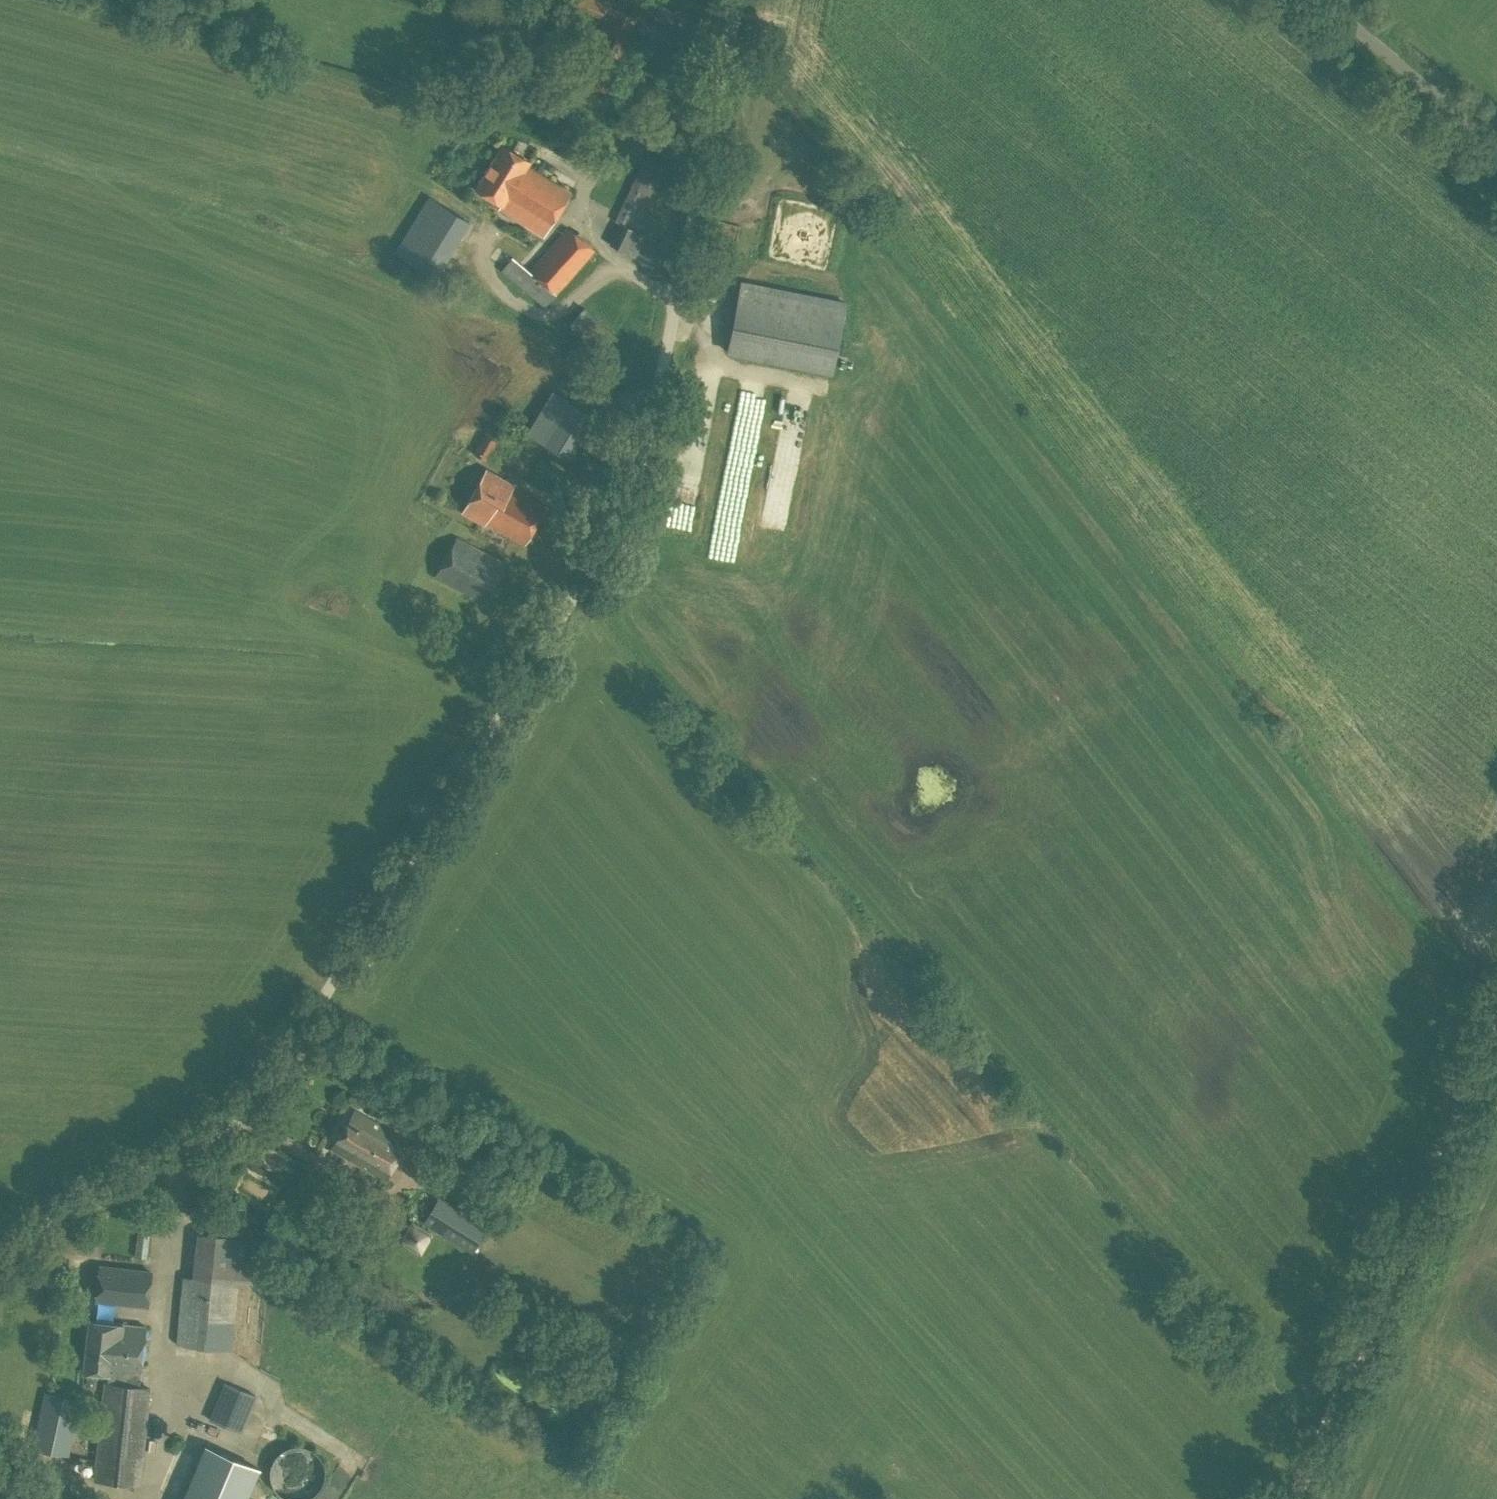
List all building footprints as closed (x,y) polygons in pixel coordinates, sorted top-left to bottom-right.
[(610,5),(611,3),(609,0),(568,0),(565,8),(598,21),(604,20),(579,80),(610,92),(628,48),(672,66),(685,37),(610,5)] [(544,235),(570,192),(527,165),(530,160),(502,143),(475,187),(501,204),(499,207),(544,235)] [(635,256),(646,234),(634,228),(664,165),(646,156),(615,220),(620,222),(610,243),(635,256)] [(437,278),(471,221),(428,195),(393,251),(437,278)] [(545,305),(594,249),(568,227),(529,270),(513,257),(502,269),(545,305)] [(832,371),(845,302),(741,281),(727,350),(832,371)] [(571,458),(595,416),(552,391),(527,432),(571,458)] [(484,436),(475,454),(485,459),(494,442),(484,436)] [(524,543),(546,505),(512,486),(514,484),(486,468),(462,511),(484,523),(486,521),(524,543)] [(485,602),(506,563),(457,536),(434,576),(485,602)] [(385,1114),(396,1095),(383,1088),(372,1106),(385,1114)] [(384,1180),(407,1141),(354,1109),(330,1147),(384,1180)] [(473,1251),(487,1227),(439,1197),(424,1221),(473,1251)] [(256,1283),(260,1238),(196,1231),(191,1276),(183,1275),(177,1343),(230,1348),(237,1280),(256,1283)] [(148,1303),(152,1271),(99,1266),(96,1298),(148,1303)] [(139,1386),(140,1376),(145,1325),(89,1319),(84,1370),(109,1373),(108,1382),(105,1382),(95,1477),(139,1482),(149,1387),(139,1386)] [(225,1382),(210,1419),(240,1431),(255,1394),(225,1382)] [(68,1454),(80,1399),(45,1391),(33,1447),(68,1454)] [(324,1473),(323,1466),(321,1460),(318,1455),(315,1452),(311,1448),(305,1445),(300,1444),(296,1443),(290,1443),(284,1445),(278,1448),(274,1451),(270,1456),(267,1461),(266,1465),(265,1473),(265,1478),(267,1484),(269,1488),(273,1493),(277,1496),(281,1498),(307,1498),(310,1498),(314,1495),(318,1491),(321,1485),(323,1479),(324,1473)] [(251,1466),(199,1444),(190,1466),(242,1488),(251,1466)]
